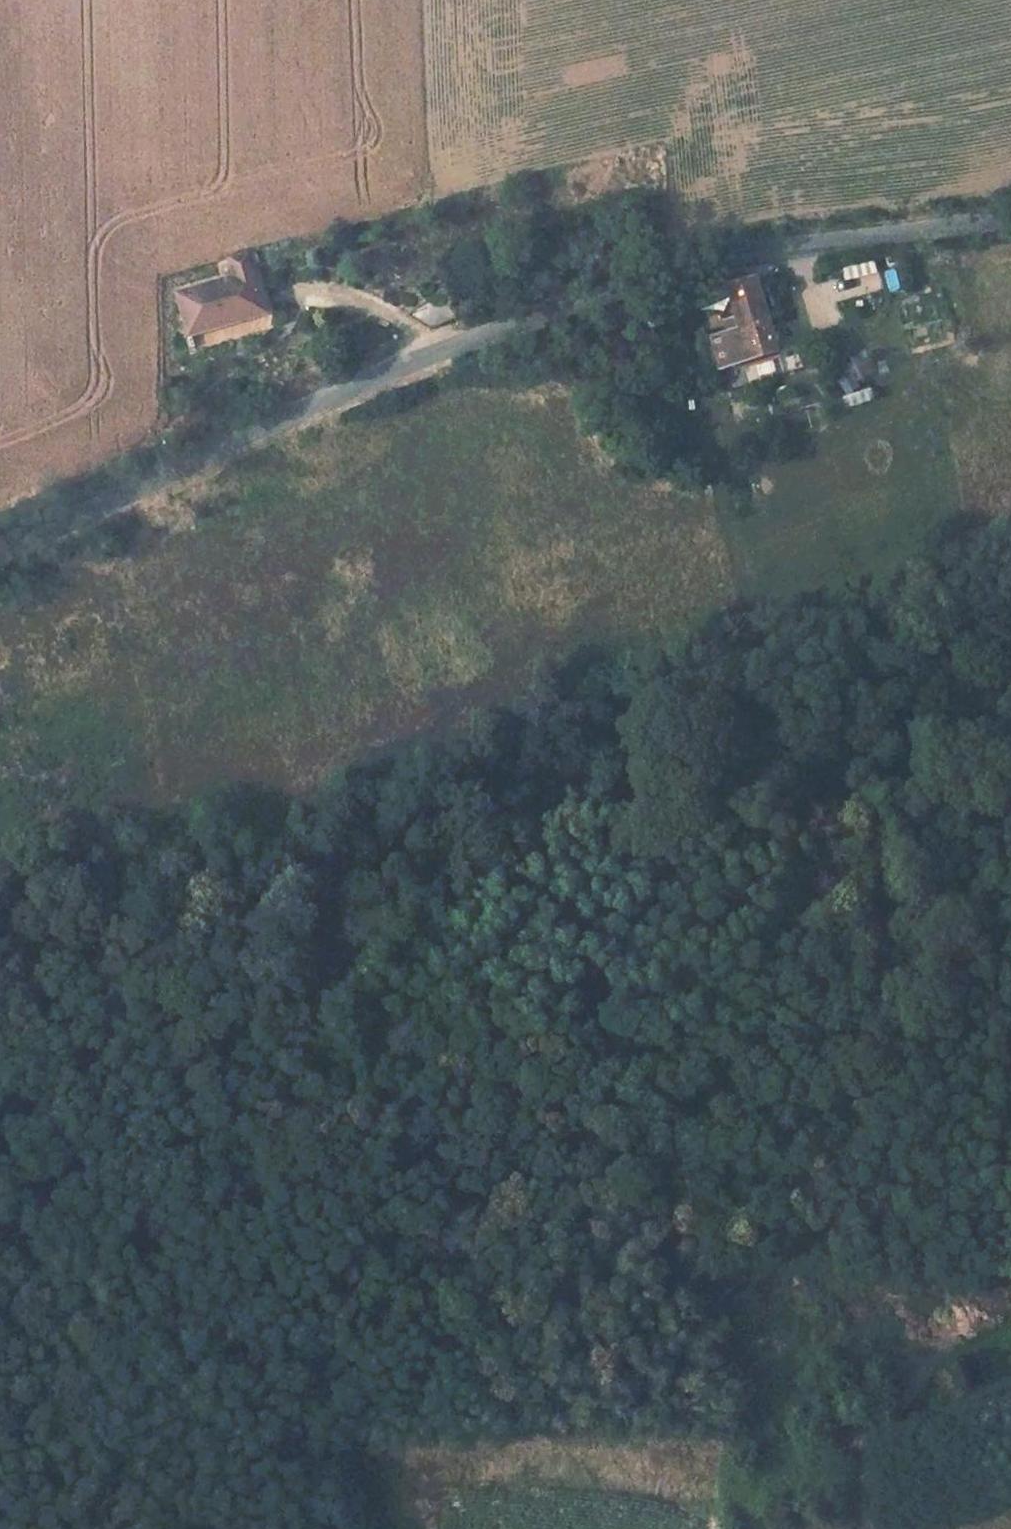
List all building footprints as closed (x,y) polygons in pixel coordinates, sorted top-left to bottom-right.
[(236,271),(179,287),(189,326),(272,304),(266,282),(257,249),(232,257),(236,271)] [(878,268),(792,285),(802,334),(841,326),(836,300),(883,291),(878,268)] [(452,270),(415,301),(433,321),(460,306),(452,270)] [(771,275),(741,282),(751,325),(780,316),(771,275)] [(788,350),(780,316),(751,325),(722,333),(729,365),(788,350)]
